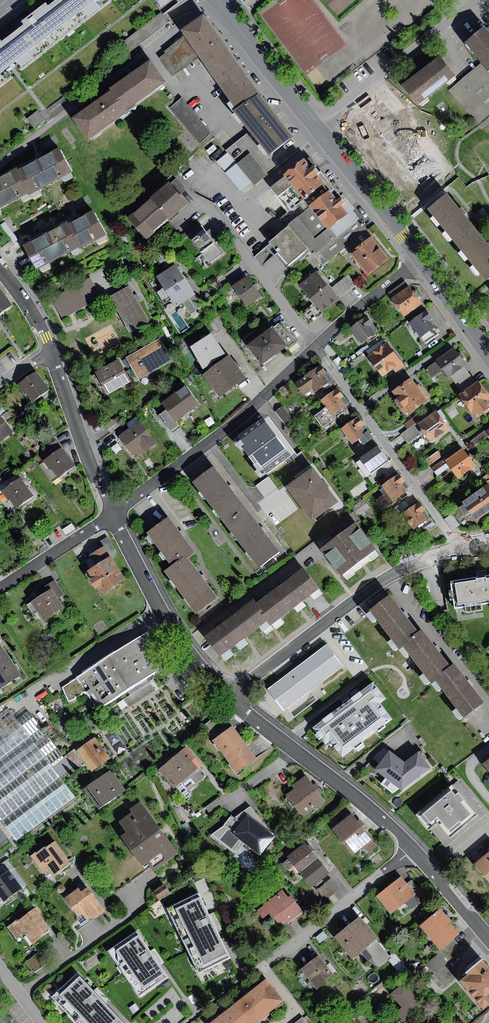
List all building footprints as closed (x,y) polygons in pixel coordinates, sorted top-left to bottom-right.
[(83,22),(66,0),(57,0),(48,6),(46,3),(34,11),(22,21),(24,24),(13,33),(33,59),(83,22)] [(83,22),(112,0),(66,0),(83,22)] [(338,15),(354,0),(325,0),(338,15)] [(165,18),(160,12),(121,43),(128,53),(168,22),(165,18)] [(199,57),(209,69),(232,53),(220,36),(203,14),(180,30),(184,36),(199,57)] [(485,27),(466,44),(482,62),(488,70),(488,31),(485,27)] [(33,59),(13,33),(2,41),(0,39),(0,84),(33,59)] [(199,57),(184,36),(164,50),(166,53),(159,58),(173,76),(199,57)] [(244,70),(232,53),(209,69),(237,108),(260,91),(244,70)] [(421,71),(401,85),(416,105),(455,76),(440,56),(421,71)] [(112,89),(126,109),(165,81),(150,60),(110,88),(112,89)] [(112,89),(72,117),(88,140),(128,112),(126,109),(112,89)] [(269,155),(294,137),(260,91),(237,108),(235,110),(251,131),(261,146),(269,155)] [(360,111),(418,188),(441,171),(384,94),(360,111)] [(212,132),(182,97),(170,108),(200,143),(212,132)] [(64,98),(48,109),(50,113),(66,101),(64,98)] [(38,111),(27,118),(34,128),(45,121),(38,111)] [(254,185),(268,175),(251,153),(261,146),(251,131),(225,150),(228,153),(217,161),(239,191),(252,182),(254,185)] [(17,170),(29,192),(30,194),(73,172),(60,147),(17,170)] [(348,248),(369,230),(307,155),(267,188),(288,213),(282,218),(288,226),(307,248),(323,268),(348,248)] [(0,177),(0,207),(29,192),(17,170),(16,168),(0,177)] [(168,182),(128,217),(146,238),(186,203),(168,182)] [(428,210),(457,245),(476,229),(465,215),(467,213),(464,210),(462,207),(459,209),(447,195),(428,210)] [(478,211),(488,224),(488,215),(483,208),(478,211)] [(94,210),(68,223),(81,246),(82,248),(107,235),(94,210)] [(0,225),(0,226),(14,243),(18,239),(4,222),(0,225)] [(67,222),(23,245),(37,270),(81,246),(68,223),(67,222)] [(223,252),(201,224),(188,234),(210,262),(223,252)] [(288,226),(269,242),(289,264),(307,248),(288,226)] [(476,229),(457,245),(486,281),(488,278),(488,241),(487,243),(476,229)] [(369,230),(348,248),(351,252),(372,234),(369,230)] [(368,276),(390,258),(372,237),(350,254),(368,276)] [(175,264),(156,276),(176,306),(182,302),(195,294),(175,264)] [(318,271),(299,285),(313,303),(321,313),(340,299),(331,288),(318,271)] [(348,275),(337,283),(346,294),(357,286),(348,275)] [(51,298),(63,319),(72,314),(102,297),(90,277),(51,298)] [(233,287),(239,282),(235,277),(224,286),(228,291),(233,287)] [(239,282),(233,287),(248,307),(262,297),(247,277),(239,282)] [(389,293),(393,298),(409,287),(404,281),(389,293)] [(331,288),(340,299),(346,294),(337,283),(331,288)] [(13,304),(0,286),(0,314),(13,304)] [(149,321),(129,286),(110,297),(130,332),(149,321)] [(392,299),(405,317),(423,304),(410,286),(409,287),(393,298),(392,299)] [(203,306),(195,294),(182,302),(190,314),(203,306)] [(321,313),(313,303),(301,313),(310,325),(323,315),(321,313)] [(426,309),(410,322),(421,338),(435,328),(429,321),(433,318),(426,309)] [(367,316),(350,328),(361,343),(369,338),(371,341),(377,337),(374,334),(378,331),(367,316)] [(268,319),(240,340),(254,359),(256,358),(261,365),(287,346),(289,349),(298,342),(282,320),(274,326),(268,319)] [(439,334),(435,328),(421,338),(426,344),(439,334)] [(226,354),(212,333),(190,347),(203,368),(226,354)] [(160,338),(126,358),(139,380),(172,360),(160,338)] [(366,351),(369,355),(386,343),(383,339),(366,351)] [(369,355),(368,356),(382,376),(393,369),(396,372),(405,366),(387,342),(386,343),(369,355)] [(9,364),(20,360),(15,347),(4,351),(9,364)] [(454,349),(425,369),(432,379),(444,370),(448,377),(451,376),(464,366),(466,365),(454,349)] [(229,355),(203,375),(220,398),(247,378),(229,355)] [(102,386),(107,395),(131,381),(119,359),(95,372),(96,374),(93,376),(99,388),(102,386)] [(321,364),(295,383),(304,395),(312,389),(314,392),(320,388),(323,391),(335,383),(321,364)] [(347,365),(340,370),(347,375),(350,370),(347,365)] [(477,383),(464,366),(451,376),(463,393),(477,383)] [(36,372),(19,385),(32,402),(49,388),(36,372)] [(411,378),(392,391),(403,407),(401,408),(405,415),(408,413),(409,414),(427,402),(425,399),(430,397),(422,386),(418,388),(411,378)] [(459,396),(476,418),(488,409),(488,396),(478,382),(477,383),(463,393),(459,396)] [(167,410),(175,422),(199,404),(185,386),(161,403),(167,410)] [(338,388),(321,400),(326,407),(331,415),(338,411),(340,415),(347,409),(345,406),(349,403),(338,388)] [(282,405),(275,411),(285,424),(292,418),(282,405)] [(331,415),(326,407),(314,416),(323,428),(334,420),(331,415)] [(436,411),(418,424),(424,432),(431,442),(450,429),(443,419),(446,417),(440,409),(437,412),(436,411)] [(175,422),(167,410),(160,414),(172,430),(178,426),(175,422)] [(421,410),(403,423),(407,428),(416,422),(418,420),(419,422),(426,417),(421,410)] [(358,416),(341,428),(352,444),(359,439),(363,445),(373,438),(358,416)] [(105,426),(110,433),(122,424),(117,417),(105,426)] [(130,428),(140,421),(136,417),(127,424),(130,428)] [(242,438),(258,459),(283,441),(267,420),(242,438)] [(130,428),(119,436),(134,456),(136,454),(138,456),(156,443),(140,421),(130,428)] [(4,422),(0,425),(0,441),(12,432),(4,422)] [(416,422),(407,428),(400,434),(408,444),(424,432),(418,424),(416,422)] [(488,436),(488,433),(487,431),(486,429),(473,438),(477,444),(488,436)] [(58,442),(53,435),(42,443),(47,450),(58,442)] [(62,448),(58,442),(47,450),(36,459),(40,464),(62,448)] [(378,446),(360,458),(371,473),(388,461),(378,446)] [(62,448),(40,464),(53,482),(75,465),(62,448)] [(464,448),(446,461),(450,467),(458,478),(476,466),(464,448)] [(437,451),(425,460),(429,465),(441,456),(437,451)] [(450,467),(446,461),(444,459),(432,468),(437,476),(450,467)] [(226,524),(246,508),(213,466),(193,481),(226,524)] [(313,467),(286,487),(311,522),(339,502),(313,467)] [(399,472),(381,485),(386,492),(393,502),(399,497),(402,500),(408,495),(406,492),(407,491),(406,490),(410,487),(399,472)] [(20,478),(17,473),(5,482),(0,485),(0,492),(1,491),(20,478)] [(20,478),(1,491),(8,501),(10,499),(16,508),(33,496),(20,478)] [(476,521),(488,511),(488,485),(488,484),(483,488),(463,502),(464,504),(460,507),(466,515),(470,512),(476,521)] [(393,502),(386,492),(377,499),(383,508),(393,502)] [(364,499),(354,506),(360,515),(370,508),(364,499)] [(420,502),(402,514),(413,530),(420,525),(424,529),(434,522),(420,502)] [(280,551),(246,508),(226,524),(259,567),(280,551)] [(61,514),(53,519),(56,522),(63,517),(61,514)] [(452,514),(445,519),(453,530),(460,525),(452,514)] [(169,517),(147,533),(171,567),(187,555),(193,551),(181,534),(169,517)] [(357,523),(322,549),(341,575),(376,549),(357,523)] [(90,555),(96,565),(111,556),(105,546),(90,555)] [(165,571),(195,613),(217,597),(203,577),(187,555),(171,567),(165,571)] [(125,580),(111,556),(96,565),(88,571),(92,577),(89,579),(95,589),(98,587),(102,594),(125,580)] [(320,589),(305,569),(257,604),(269,620),(272,624),(320,589)] [(451,581),(455,608),(488,603),(488,575),(481,576),(451,581)] [(51,589),(27,605),(33,615),(38,611),(43,620),(63,607),(51,589)] [(420,632),(390,595),(370,611),(399,648),(403,646),(420,632)] [(206,636),(220,656),(269,620),(257,604),(254,600),(206,636)] [(452,667),(423,630),(420,632),(403,646),(432,683),(435,680),(452,667)] [(152,641),(147,633),(77,677),(86,691),(99,708),(155,672),(157,674),(173,664),(156,637),(152,641)] [(21,675),(0,642),(0,689),(21,675)] [(342,665),(326,644),(266,690),(282,710),(342,665)] [(455,665),(452,667),(435,680),(464,718),(484,702),(455,665)] [(86,691),(77,677),(63,687),(69,702),(77,699),(76,697),(83,694),(81,692),(86,691)] [(373,682),(313,728),(325,744),(330,741),(342,757),(392,719),(380,703),(386,698),(373,682)] [(0,716),(0,789),(44,756),(51,766),(64,757),(29,711),(17,719),(9,709),(0,716)] [(215,740),(227,731),(216,716),(204,725),(215,740)] [(82,718),(73,724),(76,730),(86,724),(82,718)] [(257,758),(233,726),(227,731),(215,740),(214,741),(237,773),(257,758)] [(111,758),(95,737),(76,751),(84,761),(92,772),(111,758)] [(186,746),(157,770),(173,790),(181,784),(187,791),(206,776),(199,768),(198,769),(191,761),(195,758),(186,746)] [(372,759),(379,764),(389,751),(385,748),(376,753),(372,759)] [(84,761),(76,751),(75,749),(64,757),(51,766),(60,779),(84,761)] [(379,764),(374,769),(401,790),(431,768),(418,751),(404,762),(389,750),(389,751),(379,764)] [(44,756),(0,789),(0,819),(17,841),(75,798),(60,779),(51,766),(44,756)] [(111,771),(85,789),(99,809),(125,791),(111,771)] [(325,801),(306,775),(292,785),(295,788),(285,795),(301,818),(325,801)] [(458,781),(452,785),(477,815),(450,838),(438,823),(430,829),(446,848),(486,814),(458,781)] [(452,785),(417,815),(430,829),(438,823),(450,838),(477,815),(452,785)] [(218,798),(205,807),(210,815),(223,806),(218,798)] [(162,830),(141,800),(129,809),(131,812),(118,822),(126,832),(121,835),(143,865),(147,862),(154,872),(179,854),(162,830)] [(225,825),(211,834),(233,852),(242,841),(260,855),(275,836),(268,831),(269,830),(250,806),(234,818),(232,816),(225,825)] [(375,841),(352,813),(332,829),(353,854),(362,848),(363,850),(365,848),(373,842),(375,841)] [(69,861),(55,841),(46,847),(45,847),(44,847),(31,857),(44,873),(49,869),(55,876),(69,866),(70,865),(70,863),(70,862),(69,861)] [(376,847),(373,842),(365,848),(368,853),(376,847)] [(318,858),(305,843),(287,857),(299,873),(318,858)] [(474,865),(488,882),(488,852),(474,865)] [(104,878),(115,892),(144,871),(134,856),(104,878)] [(318,858),(299,873),(311,888),(329,874),(318,858)] [(1,877),(10,871),(23,889),(27,886),(8,860),(0,866),(0,876),(1,877)] [(0,877),(0,897),(4,902),(23,889),(10,871),(1,877),(0,877)] [(401,877),(377,896),(392,914),(405,903),(415,895),(407,884),(401,877)] [(331,879),(317,890),(325,900),(339,890),(331,879)] [(412,880),(407,884),(415,895),(420,900),(425,895),(412,880)] [(164,884),(153,891),(159,900),(170,893),(164,884)] [(105,911),(88,887),(81,892),(78,888),(64,898),(79,918),(83,915),(87,920),(93,916),(95,918),(105,911)] [(282,890),(263,905),(264,905),(270,913),(279,925),(285,920),(289,924),(304,912),(291,895),(288,897),(282,890)] [(213,923),(198,895),(166,908),(198,973),(230,957),(213,923)] [(420,900),(415,895),(405,903),(411,910),(421,901),(420,900)] [(270,913),(264,905),(257,911),(263,919),(270,913)] [(17,920),(8,927),(15,939),(27,937),(33,945),(49,931),(50,930),(50,929),(49,928),(35,908),(19,920),(17,920)] [(441,909),(420,926),(440,949),(441,950),(442,949),(454,940),(460,935),(450,923),(451,921),(441,909)] [(360,916),(334,937),(352,958),(362,951),(376,939),(377,938),(360,916)] [(154,957),(137,933),(110,951),(139,997),(168,977),(154,957)] [(390,956),(376,939),(362,951),(369,960),(372,957),(379,966),(390,956)] [(462,950),(454,940),(442,949),(450,960),(462,950)] [(450,960),(442,949),(441,950),(440,949),(436,953),(437,955),(426,963),(430,968),(434,973),(446,963),(450,960)] [(39,952),(26,962),(33,972),(36,972),(47,963),(39,952)] [(396,955),(389,960),(399,973),(406,967),(396,955)] [(319,956),(302,969),(317,989),(334,976),(326,965),(319,956)] [(460,981),(484,1009),(488,1005),(488,967),(483,959),(466,973),(468,975),(460,981)] [(430,968),(426,963),(425,961),(414,970),(420,977),(430,968)] [(331,962),(326,965),(334,976),(339,972),(331,962)] [(446,963),(434,973),(445,986),(457,975),(446,963)] [(247,966),(242,969),(246,976),(251,973),(247,966)] [(413,976),(406,967),(399,973),(396,975),(400,979),(406,981),(413,976)] [(80,975),(55,998),(77,1022),(124,1022),(100,997),(80,975)] [(237,1003),(253,1022),(255,1022),(283,1001),(266,980),(249,993),(237,1003)] [(405,983),(391,994),(402,1007),(394,1013),(402,1022),(423,1004),(405,983)] [(193,994),(189,997),(193,1004),(198,1001),(193,994)] [(237,1003),(226,1011),(211,1022),(253,1022),(237,1003)] [(420,1022),(421,1022),(439,1022),(431,1013),(420,1022)]
